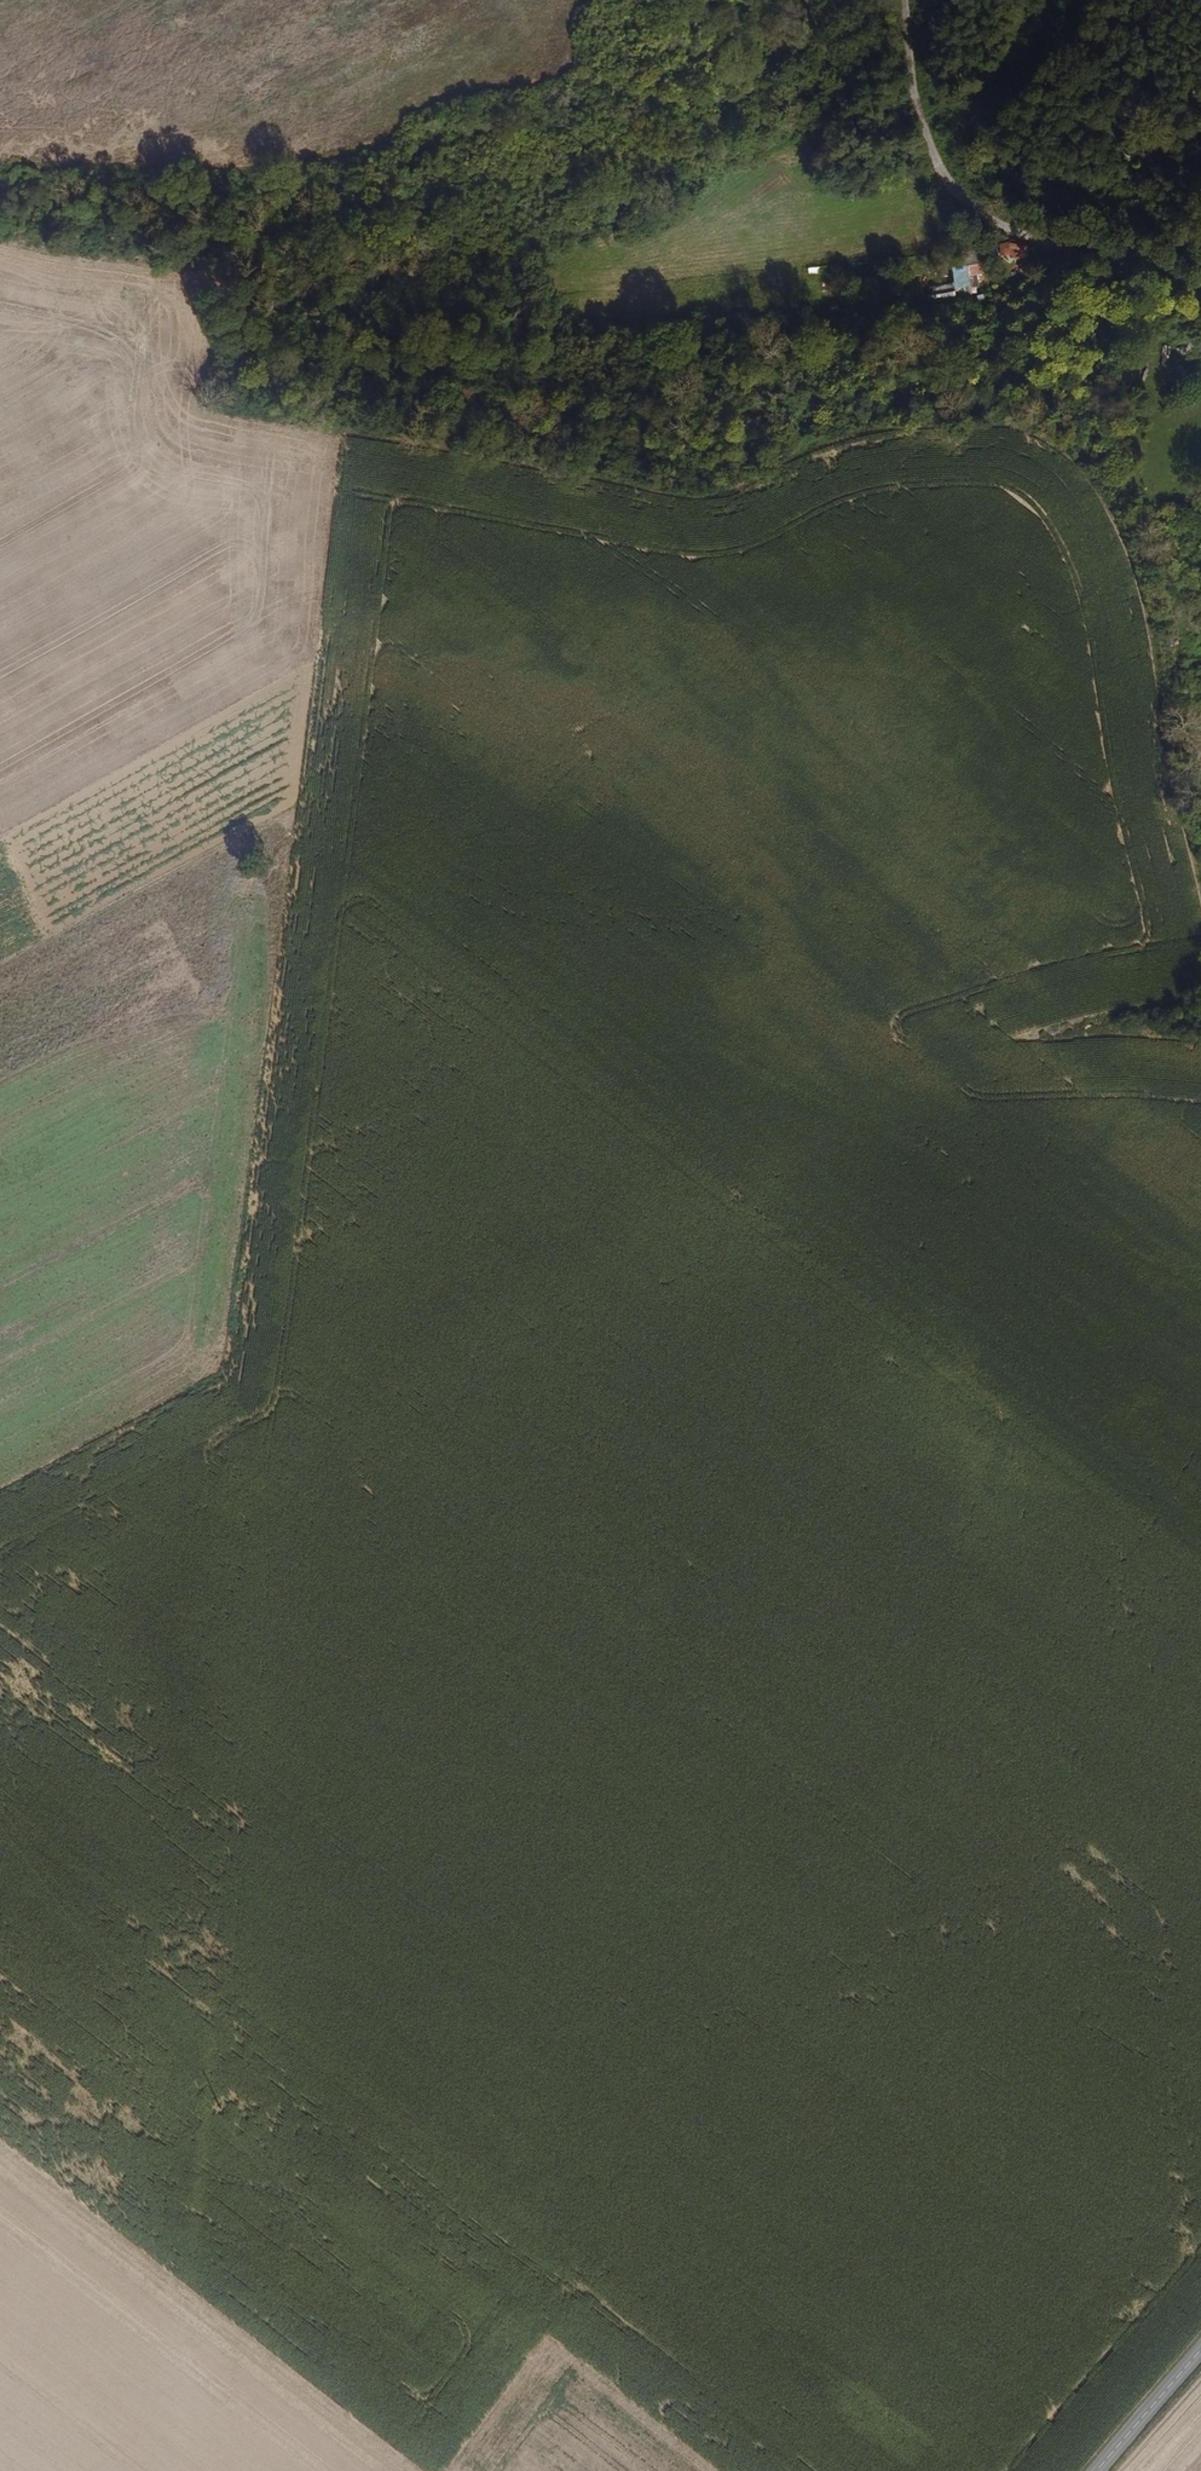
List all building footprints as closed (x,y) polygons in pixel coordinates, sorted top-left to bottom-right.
[(968,265),(969,275),(983,274),(982,264),(968,265)]
